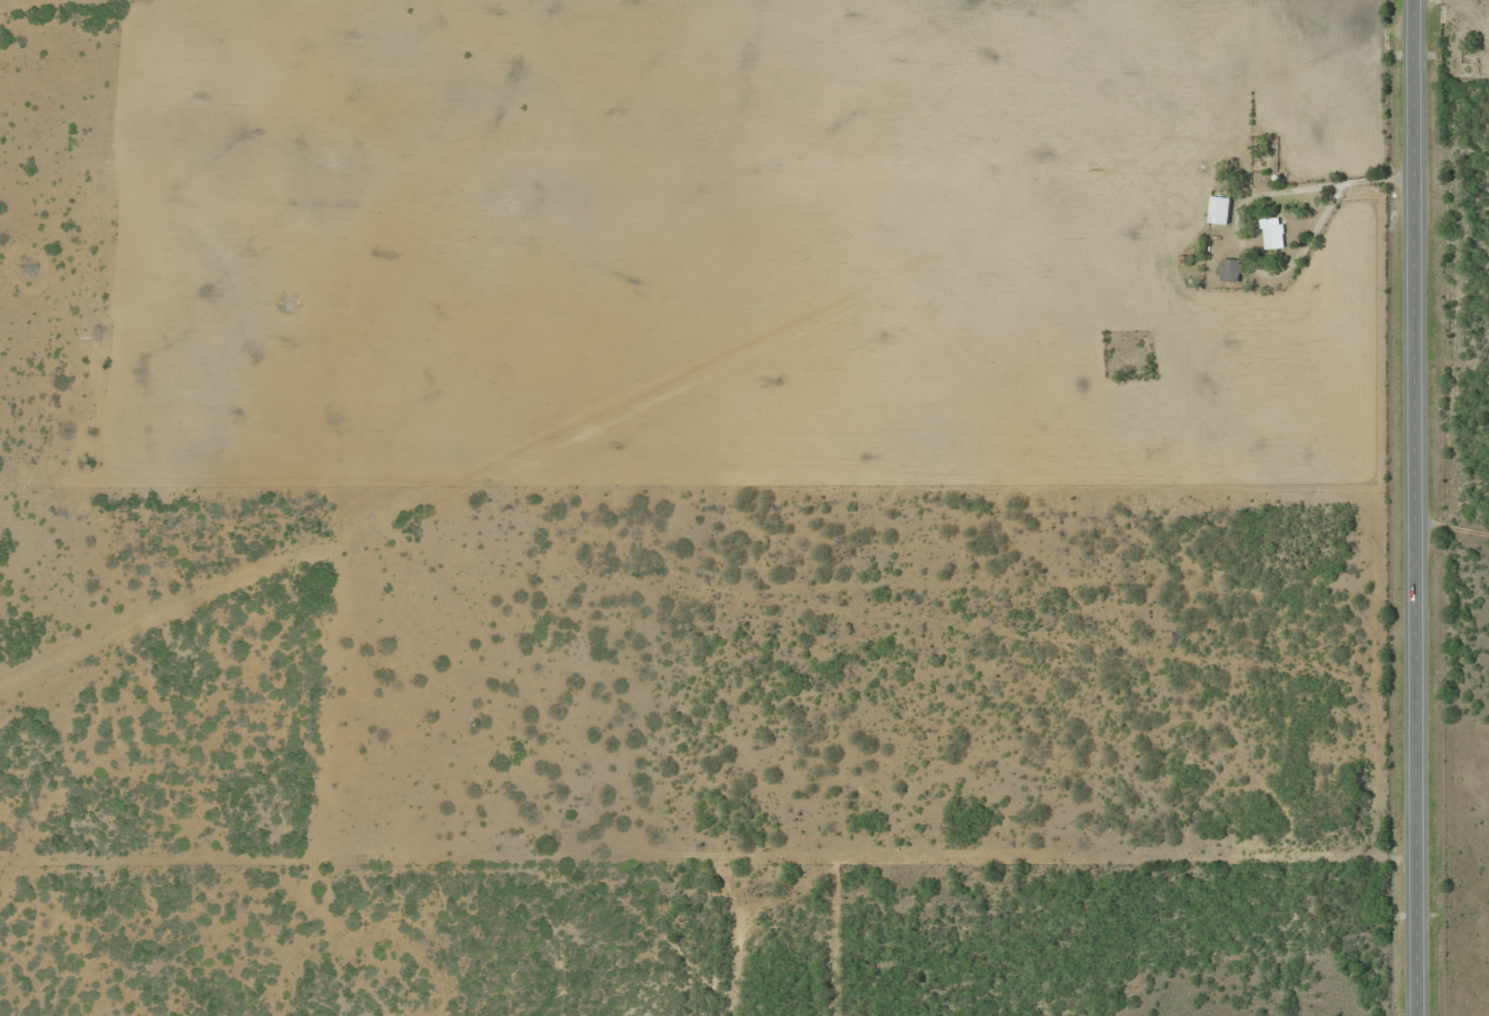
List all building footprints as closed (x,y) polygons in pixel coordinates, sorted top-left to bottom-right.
[(1230,196),(1210,195),(1209,223),(1228,223),(1230,196)] [(1264,248),(1283,246),(1280,216),(1262,218),(1264,248)] [(1240,280),(1240,258),(1219,258),(1219,280),(1240,280)]
